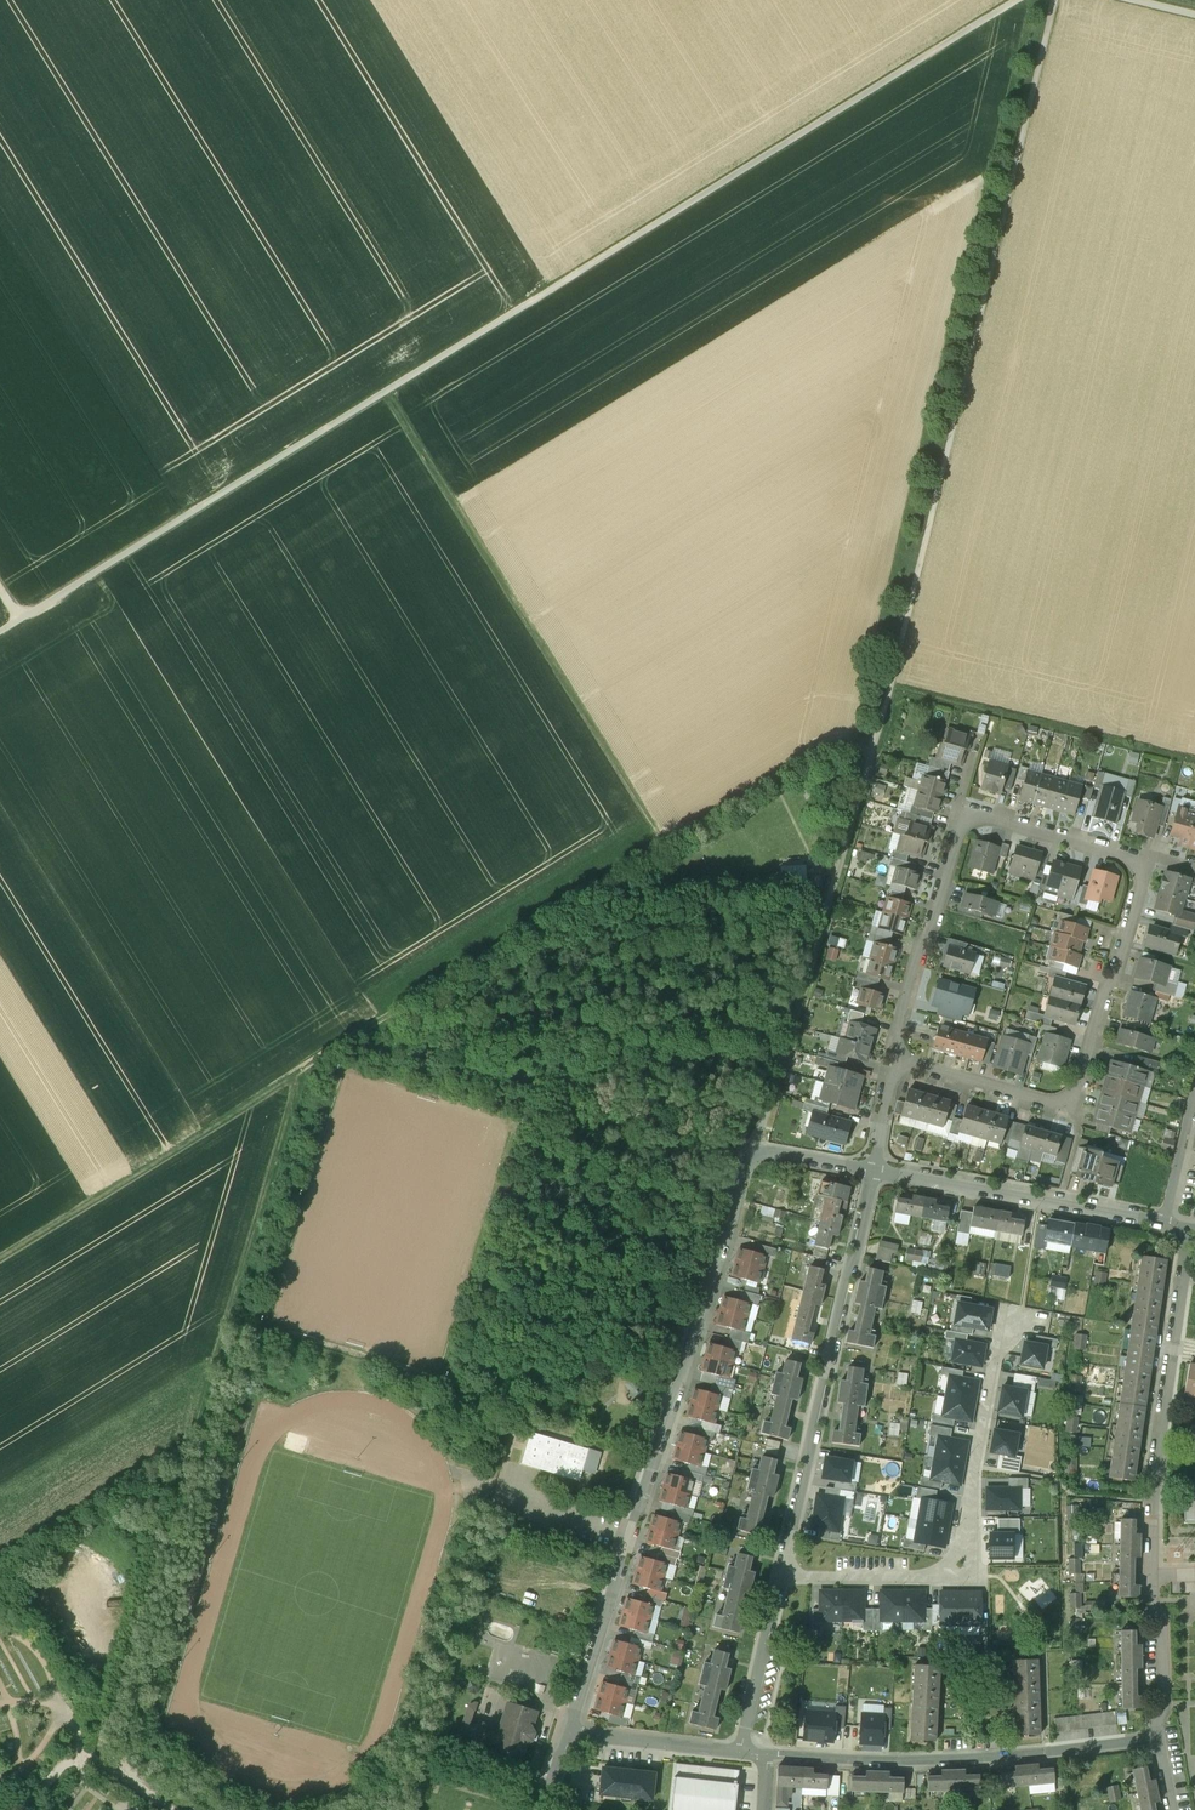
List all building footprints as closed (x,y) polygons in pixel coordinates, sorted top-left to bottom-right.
[(970,734),(950,729),(945,745),(966,751),(968,752),(970,745),(968,744),(970,734)] [(945,745),(943,744),(938,760),(952,764),(959,766),(962,757),(964,757),(966,751),(945,745)] [(938,760),(931,758),(929,767),(949,773),(952,764),(938,760)] [(1007,767),(990,762),(982,789),(1000,794),(1001,788),(1007,767)] [(949,773),(929,767),(926,777),(947,783),(950,773),(949,773)] [(1007,767),(1001,788),(1010,791),(1016,770),(1007,767)] [(1027,769),(1020,768),(1017,780),(1023,782),(1026,772),(1027,769)] [(1041,776),(1026,772),(1023,782),(1019,800),(1033,804),(1033,803),(1041,776)] [(1097,773),(1093,789),(1100,791),(1102,785),(1105,775),(1097,773)] [(926,777),(924,776),(920,791),(943,798),(947,783),(926,777)] [(1041,776),(1033,803),(1047,807),(1054,780),(1041,776)] [(1068,783),(1054,780),(1047,807),(1060,811),(1068,784),(1068,783)] [(1135,782),(1128,780),(1125,792),(1124,796),(1131,798),(1135,782)] [(1068,784),(1060,811),(1074,815),(1081,787),(1068,784)] [(1125,792),(1102,785),(1100,791),(1092,818),(1116,825),(1124,796),(1125,792)] [(943,798),(920,791),(915,806),(915,808),(934,813),(938,814),(943,798)] [(1181,800),(1174,798),(1170,812),(1177,814),(1179,807),(1181,800)] [(1161,808),(1137,801),(1134,812),(1138,813),(1136,822),(1139,823),(1136,833),(1152,838),(1156,825),(1161,808)] [(1169,807),(1162,805),(1161,808),(1156,825),(1163,827),(1169,807)] [(934,813),(915,808),(915,806),(912,806),(909,813),(922,817),(932,820),(934,813)] [(1179,807),(1177,814),(1171,835),(1181,838),(1179,846),(1188,848),(1194,822),(1194,812),(1179,807)] [(909,813),(903,811),(901,819),(920,824),(922,817),(909,813)] [(901,819),(899,818),(895,834),(903,836),(906,837),(905,837),(927,843),(929,844),(931,838),(929,837),(931,827),(901,819)] [(927,843),(905,837),(906,837),(903,836),(898,852),(908,855),(920,858),(922,849),(925,849),(927,843)] [(998,847),(978,842),(971,867),(991,873),(998,847)] [(1010,846),(1002,844),(999,856),(1006,858),(1010,846)] [(1041,853),(1018,846),(1012,868),(1022,870),(1020,876),(1033,879),(1034,880),(1036,870),(1041,853)] [(898,852),(894,851),(892,858),(906,862),(908,855),(898,852)] [(906,862),(892,858),(890,866),(897,868),(913,872),(915,865),(906,862)] [(1067,865),(1055,862),(1050,877),(1046,891),(1058,894),(1067,865)] [(1080,869),(1067,865),(1058,894),(1071,898),(1072,898),(1076,885),(1080,869)] [(913,872),(897,868),(892,884),(916,890),(920,874),(913,872)] [(1043,872),(1036,870),(1034,880),(1033,879),(1032,885),(1039,887),(1042,875),(1043,872)] [(1105,875),(1094,872),(1090,887),(1087,899),(1088,899),(1099,902),(1100,898),(1109,900),(1116,877),(1106,874),(1105,875)] [(1190,881),(1165,874),(1159,893),(1183,899),(1185,900),(1190,881)] [(1039,887),(1039,888),(1046,891),(1050,877),(1042,875),(1039,887)] [(1082,887),(1076,885),(1072,898),(1071,898),(1069,905),(1077,907),(1078,903),(1082,887)] [(1090,887),(1083,885),(1082,887),(1078,903),(1086,905),(1088,899),(1087,899),(1090,887)] [(904,894),(891,891),(889,898),(902,901),(904,894)] [(972,895),(965,893),(962,906),(983,912),(982,914),(991,916),(991,914),(994,915),(998,903),(982,898),(983,895),(973,893),(972,895)] [(1183,899),(1159,893),(1155,909),(1176,915),(1178,916),(1179,912),(1183,899)] [(902,901),(889,898),(884,913),(908,920),(909,914),(907,913),(910,904),(902,901)] [(1179,912),(1178,916),(1176,915),(1173,926),(1193,931),(1194,925),(1194,916),(1179,912)] [(908,920),(884,913),(880,928),(880,929),(893,933),(900,935),(903,925),(906,926),(908,920)] [(1078,918),(1058,913),(1056,920),(1060,922),(1061,921),(1077,925),(1078,918)] [(1077,925),(1061,921),(1060,922),(1057,933),(1055,932),(1050,947),(1053,948),(1049,960),(1047,959),(1047,960),(1049,961),(1063,965),(1078,969),(1082,955),(1079,954),(1083,942),(1086,942),(1089,929),(1077,925)] [(893,933),(880,929),(880,928),(872,926),(869,934),(891,940),(893,933)] [(1193,931),(1173,926),(1171,933),(1178,935),(1178,936),(1185,938),(1191,940),(1193,931)] [(1171,933),(1151,928),(1150,935),(1147,937),(1144,946),(1174,954),(1177,946),(1179,944),(1183,945),(1185,938),(1178,936),(1178,935),(1171,933)] [(891,940),(869,934),(867,940),(876,943),(889,947),(891,940)] [(967,944),(950,939),(948,947),(950,948),(950,947),(965,951),(967,944)] [(889,947),(876,943),(871,959),(894,965),(898,950),(889,947)] [(965,951),(950,947),(950,948),(944,966),(969,973),(975,954),(965,951)] [(894,965),(871,959),(866,974),(879,978),(887,980),(890,971),(892,971),(894,965)] [(1169,968),(1141,960),(1136,977),(1157,983),(1164,985),(1165,981),(1169,968)] [(1063,965),(1049,961),(1048,968),(1050,968),(1062,972),(1063,965)] [(1062,972),(1050,968),(1047,976),(1055,978),(1064,980),(1066,973),(1062,972)] [(866,974),(859,972),(857,979),(876,985),(877,985),(879,978),(866,974)] [(1064,980),(1055,978),(1052,986),(1055,987),(1052,998),(1080,1006),(1085,986),(1064,980)] [(857,979),(855,979),(853,987),(861,989),(862,989),(874,992),(876,985),(857,979)] [(976,990),(940,980),(933,1004),(940,1006),(961,1012),(972,1015),(975,1006),(971,1005),(976,990)] [(1176,985),(1165,981),(1164,985),(1157,983),(1155,991),(1173,997),(1176,985)] [(874,992),(862,989),(861,989),(857,1005),(880,1012),(885,995),(874,992)] [(1155,1000),(1130,993),(1124,1016),(1149,1023),(1155,1000)] [(1080,1006),(1052,998),(1049,1008),(1046,1008),(1044,1015),(1043,1017),(1052,1020),(1074,1026),(1080,1006)] [(961,1012),(940,1006),(938,1016),(959,1022),(961,1012)] [(863,1014),(850,1010),(846,1022),(850,1023),(851,1022),(860,1025),(863,1014)] [(1044,1015),(1027,1010),(1025,1019),(1050,1026),(1052,1020),(1043,1017),(1044,1015)] [(860,1025),(851,1022),(850,1023),(846,1040),(870,1047),(875,1029),(860,1025)] [(951,1028),(940,1025),(932,1048),(944,1052),(951,1028)] [(963,1032),(951,1028),(944,1052),(956,1055),(963,1032)] [(1153,1040),(1121,1031),(1117,1044),(1149,1053),(1153,1040)] [(975,1035),(963,1032),(956,1055),(969,1059),(975,1035)] [(988,1039),(975,1035),(969,1059),(981,1062),(988,1041),(988,1039)] [(1069,1041),(1045,1035),(1038,1061),(1062,1068),(1069,1041)] [(1037,1038),(1029,1036),(1026,1043),(1027,1044),(1024,1054),(1032,1056),(1037,1038)] [(1026,1043),(1004,1037),(996,1066),(1019,1073),(1024,1054),(1027,1044),(1026,1043)] [(846,1040),(840,1039),(837,1051),(836,1052),(847,1055),(866,1061),(870,1047),(846,1040)] [(988,1041),(981,1062),(988,1065),(994,1044),(988,1041)] [(847,1055),(836,1052),(837,1051),(827,1049),(824,1058),(834,1061),(834,1062),(838,1063),(845,1065),(847,1055)] [(1159,1062),(1138,1056),(1136,1063),(1157,1069),(1159,1062)] [(834,1062),(816,1057),(814,1065),(830,1070),(830,1069),(835,1070),(838,1063),(834,1062)] [(1147,1072),(1112,1062),(1108,1076),(1143,1086),(1147,1072)] [(835,1070),(830,1069),(830,1070),(825,1084),(858,1093),(862,1078),(835,1070)] [(1143,1086),(1108,1076),(1103,1093),(1138,1102),(1143,1086)] [(858,1093),(825,1084),(821,1099),(821,1100),(830,1103),(853,1109),(858,1093)] [(922,1094),(910,1090),(902,1115),(915,1119),(922,1094)] [(1138,1102),(1103,1093),(1099,1107),(1134,1117),(1138,1102)] [(936,1098),(922,1094),(915,1119),(929,1123),(936,1098)] [(830,1103),(821,1100),(821,1099),(816,1097),(813,1105),(828,1109),(830,1103)] [(950,1103),(936,1098),(929,1123),(942,1128),(945,1119),(950,1104),(950,1103)] [(813,1105),(805,1102),(802,1110),(814,1113),(814,1112),(826,1116),(828,1109),(813,1105)] [(950,1104),(945,1119),(952,1121),(953,1117),(957,1106),(950,1104)] [(980,1110),(966,1107),(963,1120),(959,1132),(973,1136),(980,1110)] [(1099,1107),(1098,1107),(1096,1115),(1100,1116),(1098,1124),(1111,1128),(1129,1133),(1134,1117),(1099,1107)] [(994,1115),(980,1110),(973,1136),(987,1140),(994,1115)] [(826,1116),(814,1112),(814,1113),(808,1133),(843,1143),(849,1123),(826,1116)] [(1008,1118),(994,1115),(987,1140),(1002,1143),(1002,1140),(1007,1122),(1008,1118)] [(952,1121),(949,1133),(959,1136),(963,1120),(953,1117),(952,1121)] [(1014,1123),(1007,1122),(1002,1140),(1009,1142),(1010,1139),(1014,1123)] [(1025,1126),(1014,1123),(1010,1139),(1021,1142),(1025,1126)] [(1111,1128),(1098,1124),(1096,1131),(1109,1135),(1111,1128)] [(1038,1129),(1025,1126),(1021,1142),(1020,1146),(1019,1146),(1018,1150),(1016,1157),(1029,1161),(1032,1149),(1038,1129)] [(1049,1133),(1038,1129),(1032,1149),(1043,1153),(1049,1133)] [(1062,1136),(1049,1133),(1043,1153),(1056,1156),(1057,1152),(1062,1136)] [(1164,1133),(1162,1148),(1173,1150),(1175,1134),(1164,1133)] [(915,1148),(922,1149),(924,1138),(918,1136),(915,1148)] [(1062,1136),(1057,1152),(1062,1154),(1067,1155),(1072,1139),(1062,1136)] [(1118,1146),(1129,1148),(1131,1139),(1120,1137),(1118,1146)] [(1021,1142),(1010,1139),(1009,1142),(1008,1147),(1018,1150),(1019,1146),(1020,1146),(1021,1142)] [(1078,1147),(1070,1174),(1077,1176),(1084,1151),(1085,1151),(1085,1149),(1078,1147)] [(1085,1151),(1084,1151),(1077,1176),(1094,1181),(1100,1159),(1101,1156),(1085,1151)] [(1117,1164),(1100,1159),(1094,1181),(1111,1186),(1111,1183),(1117,1164)] [(1124,1166),(1117,1164),(1111,1183),(1119,1186),(1124,1166)] [(839,1187),(821,1182),(817,1195),(811,1219),(820,1222),(840,1226),(850,1188),(840,1185),(839,1187)] [(924,1199),(913,1197),(912,1202),(898,1200),(895,1214),(921,1218),(924,1199)] [(935,1201),(924,1199),(921,1218),(946,1223),(949,1209),(934,1206),(935,1201)] [(788,1205),(778,1202),(776,1210),(786,1212),(788,1205)] [(776,1210),(763,1206),(761,1215),(774,1218),(774,1217),(784,1220),(786,1212),(776,1210)] [(999,1213),(974,1208),(973,1214),(970,1227),(996,1231),(999,1213)] [(973,1214),(961,1211),(957,1233),(969,1235),(970,1227),(973,1214)] [(1011,1215),(999,1213),(996,1231),(1021,1237),(1024,1223),(1010,1220),(1011,1215)] [(944,1233),(946,1223),(933,1221),(931,1231),(944,1233)] [(1074,1226),(1048,1221),(1047,1227),(1045,1241),(1046,1241),(1071,1246),(1074,1226)] [(840,1226),(820,1222),(814,1246),(830,1250),(833,1236),(837,1237),(840,1226)] [(1047,1227),(1038,1225),(1034,1247),(1044,1249),(1046,1241),(1045,1241),(1047,1227)] [(1086,1227),(1074,1225),(1074,1226),(1071,1246),(1106,1252),(1109,1232),(1100,1230),(1100,1228),(1086,1225),(1086,1227)] [(783,1230),(777,1228),(775,1237),(781,1239),(783,1230)] [(775,1249),(757,1244),(755,1253),(766,1256),(773,1258),(775,1249)] [(897,1248),(880,1244),(876,1260),(890,1263),(892,1254),(895,1255),(897,1248)] [(755,1253),(739,1248),(736,1262),(763,1270),(766,1256),(755,1253)] [(915,1250),(908,1249),(905,1259),(913,1261),(915,1250)] [(922,1252),(915,1250),(913,1261),(920,1262),(922,1252)] [(927,1265),(930,1253),(922,1252),(920,1262),(913,1261),(912,1268),(924,1271),(926,1264),(927,1265)] [(1166,1260),(1141,1257),(1136,1294),(1160,1297),(1166,1260)] [(945,1275),(948,1263),(931,1259),(928,1271),(945,1275)] [(763,1270),(736,1262),(732,1276),(759,1284),(763,1270)] [(1010,1268),(995,1265),(993,1276),(1008,1279),(1010,1268)] [(824,1271),(809,1267),(803,1291),(823,1296),(825,1286),(820,1285),(824,1271)] [(883,1272),(869,1269),(866,1283),(860,1282),(858,1293),(884,1299),(887,1287),(880,1286),(883,1272)] [(1106,1274),(1095,1272),(1093,1287),(1103,1289),(1106,1274)] [(1059,1277),(1052,1276),(1050,1287),(1057,1288),(1059,1277)] [(1066,1279),(1059,1277),(1057,1288),(1064,1289),(1066,1279)] [(760,1288),(746,1284),(744,1291),(758,1295),(760,1288)] [(744,1291),(742,1291),(739,1301),(751,1304),(758,1306),(760,1296),(758,1295),(744,1291)] [(823,1296),(803,1291),(797,1315),(812,1319),(815,1305),(820,1307),(823,1296)] [(884,1299),(858,1293),(855,1303),(861,1305),(858,1318),(872,1321),(875,1308),(882,1310),(884,1299)] [(1160,1297),(1136,1294),(1131,1331),(1155,1334),(1160,1297)] [(958,1303),(970,1305),(971,1298),(957,1295),(955,1303),(958,1304),(958,1303)] [(739,1301),(724,1297),(720,1311),(747,1318),(751,1304),(739,1301)] [(923,1302),(913,1300),(910,1313),(920,1315),(923,1302)] [(970,1305),(958,1303),(958,1304),(954,1324),(957,1324),(957,1325),(973,1328),(988,1330),(991,1309),(970,1305)] [(747,1318),(720,1311),(716,1325),(732,1329),(743,1332),(747,1318)] [(812,1319),(797,1315),(791,1340),(811,1345),(813,1334),(808,1333),(812,1319)] [(872,1321),(858,1318),(855,1332),(849,1331),(847,1342),(873,1348),(876,1336),(869,1335),(872,1321)] [(972,1335),(973,1328),(957,1325),(957,1324),(954,1324),(952,1323),(950,1331),(967,1334),(972,1335)] [(743,1332),(732,1329),(729,1338),(741,1342),(746,1343),(748,1344),(750,1334),(743,1332)] [(956,1339),(966,1341),(967,1334),(950,1331),(946,1330),(944,1338),(956,1340),(956,1339)] [(1155,1334),(1131,1331),(1125,1367),(1150,1370),(1155,1334)] [(1086,1335),(1075,1334),(1074,1349),(1084,1350),(1086,1335)] [(1047,1346),(1047,1347),(1056,1349),(1058,1340),(1036,1336),(1035,1344),(1047,1346)] [(729,1338),(727,1338),(725,1345),(739,1349),(741,1342),(729,1338)] [(956,1339),(956,1340),(952,1361),(981,1366),(985,1345),(966,1341),(956,1339)] [(1035,1344),(1025,1342),(1021,1364),(1043,1368),(1047,1347),(1047,1346),(1035,1344)] [(736,1351),(709,1343),(705,1357),(732,1365),(736,1351)] [(732,1365),(705,1357),(701,1371),(717,1376),(728,1379),(732,1365)] [(800,1365),(787,1361),(784,1373),(777,1372),(774,1384),(799,1390),(802,1380),(797,1379),(800,1365)] [(1190,1364),(1185,1396),(1194,1397),(1194,1365),(1190,1364)] [(949,1376),(962,1378),(963,1371),(942,1367),(941,1375),(949,1376)] [(1150,1370),(1125,1367),(1120,1404),(1144,1407),(1150,1370)] [(863,1370),(849,1368),(847,1381),(841,1381),(839,1392),(866,1396),(868,1384),(861,1383),(863,1370)] [(908,1374),(898,1373),(897,1385),(906,1386),(908,1374)] [(1027,1391),(1034,1393),(1036,1378),(1015,1374),(1012,1388),(1027,1391)] [(636,1375),(628,1378),(627,1385),(629,1391),(636,1392),(643,1389),(645,1382),(642,1376),(636,1375)] [(1081,1376),(1071,1375),(1070,1383),(1063,1382),(1062,1390),(1080,1392),(1081,1376)] [(728,1379),(717,1376),(714,1385),(728,1389),(733,1390),(735,1380),(728,1379)] [(946,1397),(975,1403),(979,1381),(962,1378),(949,1376),(946,1397)] [(714,1385),(711,1384),(709,1393),(721,1396),(726,1397),(728,1389),(714,1385)] [(799,1390),(774,1384),(771,1394),(778,1396),(775,1410),(789,1413),(792,1400),(797,1401),(799,1390)] [(1012,1388),(1003,1386),(998,1413),(1022,1417),(1027,1391),(1012,1388)] [(709,1393),(694,1389),(690,1403),(718,1410),(721,1396),(709,1393)] [(866,1396),(839,1392),(838,1403),(844,1404),(842,1418),(856,1420),(858,1406),(864,1407),(866,1396)] [(942,1417),(955,1419),(972,1422),(975,1403),(946,1397),(942,1416),(942,1417)] [(718,1410),(690,1403),(687,1417),(702,1421),(714,1424),(718,1410)] [(1144,1407),(1120,1404),(1115,1441),(1139,1444),(1144,1407)] [(789,1413),(775,1410),(772,1423),(764,1421),(761,1434),(787,1440),(790,1429),(785,1427),(789,1413)] [(932,1422),(953,1426),(955,1419),(942,1417),(942,1416),(934,1414),(932,1422)] [(1078,1418),(1067,1416),(1065,1431),(1076,1433),(1078,1418)] [(856,1420),(842,1418),(840,1431),(834,1431),(832,1443),(839,1444),(852,1446),(859,1446),(861,1434),(854,1433),(856,1420)] [(714,1424),(702,1421),(700,1429),(714,1433),(719,1434),(721,1426),(714,1424)] [(900,1424),(890,1423),(889,1435),(898,1436),(900,1424)] [(938,1436),(950,1438),(952,1429),(931,1425),(929,1435),(938,1437),(938,1436)] [(714,1433),(700,1429),(698,1436),(708,1439),(707,1439),(713,1441),(714,1433)] [(1014,1456),(1014,1455),(1018,1434),(995,1430),(991,1452),(999,1454),(1014,1456)] [(698,1436),(681,1431),(677,1445),(704,1453),(707,1439),(708,1439),(698,1436)] [(588,1449),(530,1432),(521,1464),(578,1481),(588,1449)] [(935,1458),(964,1463),(968,1442),(950,1438),(938,1436),(938,1437),(935,1458)] [(782,1443),(768,1440),(767,1446),(780,1449),(782,1443)] [(1139,1444),(1115,1441),(1109,1477),(1134,1481),(1139,1444)] [(852,1446),(839,1444),(838,1451),(851,1453),(852,1446)] [(704,1453),(677,1445),(673,1460),(688,1464),(700,1467),(704,1453)] [(780,1449),(767,1446),(765,1453),(778,1457),(780,1449)] [(997,1468),(1018,1472),(1021,1457),(1014,1455),(1014,1456),(999,1454),(997,1468)] [(853,1461),(826,1457),(822,1478),(835,1480),(850,1482),(853,1461)] [(777,1461),(763,1458),(760,1470),(752,1468),(749,1480),(775,1487),(778,1476),(773,1475),(777,1461)] [(931,1480),(943,1482),(960,1485),(964,1463),(935,1458),(931,1479),(931,1480)] [(1076,1458),(1065,1458),(1065,1473),(1076,1473),(1076,1458)] [(700,1467),(688,1464),(686,1471),(703,1475),(705,1476),(707,1468),(700,1467)] [(686,1471),(684,1470),(682,1477),(694,1480),(694,1481),(701,1483),(703,1475),(686,1471)] [(682,1477),(667,1473),(663,1487),(690,1494),(694,1481),(694,1480),(682,1477)] [(920,1485),(941,1489),(943,1482),(931,1480),(931,1479),(921,1477),(920,1485)] [(1008,1478),(1008,1488),(1021,1488),(1028,1489),(1028,1478),(1008,1478)] [(775,1487),(749,1480),(747,1491),(754,1493),(751,1506),(765,1510),(768,1497),(773,1498),(775,1487)] [(850,1482),(835,1480),(834,1488),(840,1489),(855,1492),(857,1483),(850,1482)] [(690,1494),(663,1487),(660,1501),(675,1505),(687,1508),(690,1494)] [(826,1487),(824,1495),(839,1497),(840,1489),(834,1488),(826,1487)] [(916,1498),(922,1499),(923,1499),(935,1501),(937,1490),(918,1487),(916,1498)] [(1008,1488),(987,1488),(986,1510),(1020,1510),(1021,1488),(1008,1488)] [(824,1495),(817,1494),(812,1527),(819,1528),(838,1531),(839,1531),(844,1498),(839,1497),(824,1495)] [(1183,1495),(1184,1524),(1194,1524),(1194,1495),(1183,1495)] [(922,1499),(919,1520),(948,1526),(952,1504),(935,1501),(923,1499),(922,1499)] [(687,1508),(675,1505),(673,1512),(690,1517),(692,1517),(694,1510),(687,1508)] [(765,1510),(751,1506),(748,1520),(740,1518),(737,1530),(763,1537),(766,1525),(761,1524),(765,1510)] [(673,1512),(671,1512),(669,1519),(681,1522),(688,1524),(690,1517),(673,1512)] [(1078,1514),(1067,1515),(1067,1530),(1078,1530),(1078,1514)] [(669,1519),(654,1515),(650,1529),(677,1536),(681,1522),(669,1519)] [(1019,1519),(998,1519),(998,1534),(1013,1534),(1019,1534),(1019,1519)] [(1135,1520),(1121,1519),(1120,1545),(1140,1546),(1140,1534),(1135,1534),(1135,1520)] [(948,1526),(919,1520),(915,1541),(915,1542),(926,1544),(944,1547),(948,1526)] [(839,1531),(838,1531),(819,1528),(818,1538),(839,1541),(841,1531),(839,1531)] [(677,1536),(650,1529),(646,1543),(673,1550),(677,1536)] [(1013,1558),(1013,1534),(998,1534),(990,1534),(990,1558),(1013,1558)] [(924,1551),(926,1544),(915,1542),(915,1541),(904,1539),(903,1547),(924,1551)] [(1140,1546),(1120,1545),(1119,1571),(1134,1572),(1134,1558),(1140,1558),(1140,1546)] [(752,1557),(739,1554),(735,1568),(728,1566),(725,1577),(751,1583),(754,1572),(749,1571),(752,1557)] [(667,1564),(640,1556),(637,1570),(664,1578),(667,1564)] [(1079,1559),(1068,1559),(1069,1574),(1079,1574),(1079,1559)] [(664,1578),(637,1570),(633,1584),(648,1589),(660,1592),(664,1578)] [(1134,1572),(1119,1571),(1119,1597),(1139,1598),(1139,1585),(1134,1585),(1134,1572)] [(751,1583),(725,1577),(723,1588),(730,1590),(727,1603),(741,1606),(744,1593),(749,1594),(751,1583)] [(660,1592),(648,1589),(646,1596),(663,1600),(665,1601),(667,1593),(660,1592)] [(842,1591),(820,1591),(820,1609),(820,1621),(821,1621),(842,1621),(842,1591)] [(842,1591),(842,1621),(863,1621),(864,1621),(864,1609),(864,1591),(842,1591)] [(881,1621),(902,1621),(903,1591),(881,1591),(881,1609),(881,1621)] [(903,1591),(902,1621),(924,1621),(924,1609),(925,1591),(903,1591)] [(958,1625),(958,1592),(940,1592),(940,1604),(940,1625),(958,1625)] [(980,1592),(958,1592),(958,1625),(979,1626),(980,1626),(980,1613),(980,1592)] [(1080,1594),(1069,1594),(1069,1609),(1080,1609),(1080,1594)] [(646,1596),(644,1595),(642,1602),(654,1605),(654,1606),(661,1607),(663,1600),(646,1596)] [(642,1602),(627,1598),(623,1612),(650,1619),(654,1606),(654,1605),(642,1602)] [(741,1606),(727,1603),(724,1617),(716,1615),(713,1626),(739,1633),(742,1621),(737,1620),(741,1606)] [(940,1625),(940,1604),(931,1604),(932,1609),(932,1625),(940,1625)] [(821,1631),(821,1621),(820,1621),(820,1609),(813,1609),(813,1631),(821,1631)] [(864,1621),(863,1621),(863,1631),(881,1631),(881,1621),(881,1609),(864,1609),(864,1621)] [(650,1619),(623,1612),(619,1626),(635,1630),(646,1633),(650,1619)] [(980,1626),(979,1626),(979,1632),(987,1632),(987,1613),(980,1613),(980,1626)] [(1080,1619),(1070,1619),(1070,1634),(1081,1634),(1080,1619)] [(646,1633),(635,1630),(633,1637),(651,1642),(653,1635),(646,1633)] [(1135,1631),(1121,1631),(1121,1657),(1141,1657),(1141,1645),(1136,1645),(1135,1631)] [(633,1637),(631,1637),(629,1644),(641,1647),(650,1649),(652,1642),(651,1642),(633,1637)] [(629,1644),(614,1640),(610,1654),(638,1661),(641,1647),(629,1644)] [(729,1655),(715,1651),(711,1664),(704,1662),(701,1674),(728,1680),(730,1669),(725,1668),(729,1655)] [(638,1661),(610,1654),(607,1668),(622,1672),(634,1675),(638,1661)] [(1141,1657),(1121,1657),(1122,1683),(1136,1683),(1136,1669),(1141,1669),(1141,1657)] [(1037,1660),(1013,1661),(1014,1698),(1038,1698),(1037,1660)] [(1082,1661),(1071,1661),(1071,1676),(1082,1676),(1082,1661)] [(940,1667),(915,1665),(913,1703),(937,1703),(940,1667)] [(641,1677),(634,1675),(622,1672),(620,1679),(638,1684),(639,1684),(641,1677)] [(728,1680),(701,1674),(698,1684),(706,1686),(703,1700),(716,1703),(720,1690),(725,1691),(728,1680)] [(620,1679),(619,1679),(617,1686),(629,1689),(636,1691),(638,1684),(620,1679)] [(617,1686),(602,1682),(598,1696),(625,1703),(629,1689),(617,1686)] [(1136,1683),(1122,1683),(1122,1709),(1142,1708),(1142,1696),(1136,1696),(1136,1683)] [(625,1703),(598,1696),(594,1710),(610,1714),(622,1717),(625,1703)] [(1038,1698),(1014,1698),(1015,1735),(1040,1734),(1038,1698)] [(716,1703),(703,1700),(699,1713),(692,1711),(689,1723),(715,1730),(718,1718),(713,1717),(716,1703)] [(937,1703),(913,1703),(911,1739),(935,1741),(937,1703)] [(537,1712),(509,1704),(500,1731),(479,1724),(478,1728),(475,1727),(471,1728),(467,1722),(465,1721),(462,1731),(464,1736),(464,1742),(466,1745),(470,1748),(475,1748),(481,1746),(511,1756),(511,1754),(523,1758),(527,1744),(533,1740),(534,1734),(532,1729),(537,1712)] [(844,1728),(846,1707),(835,1706),(835,1713),(834,1728),(844,1728)] [(883,1730),(890,1730),(892,1708),(884,1708),(883,1715),(884,1715),(883,1730)] [(833,1742),(834,1728),(835,1713),(806,1711),(804,1740),(833,1742)] [(1115,1712),(1054,1719),(1055,1732),(1116,1725),(1115,1712)] [(622,1717),(610,1714),(608,1722),(626,1727),(629,1719),(622,1717)] [(882,1745),(883,1730),(884,1715),(883,1715),(862,1714),(860,1743),(882,1745)] [(675,1764),(670,1809),(735,1809),(738,1784),(737,1784),(738,1771),(675,1764)] [(1053,1769),(1038,1770),(1038,1764),(1026,1766),(1028,1786),(1054,1783),(1053,1769)] [(803,1768),(778,1766),(777,1786),(777,1789),(776,1806),(787,1807),(788,1790),(791,1791),(791,1787),(802,1788),(803,1768)] [(1026,1766),(1015,1767),(1015,1773),(1002,1774),(1003,1788),(1028,1786),(1026,1766)] [(1148,1780),(1145,1766),(1132,1770),(1137,1795),(1157,1791),(1154,1780),(1148,1780)] [(655,1773),(603,1767),(600,1794),(652,1799),(655,1773)] [(828,1770),(803,1768),(802,1788),(826,1789),(827,1789),(827,1783),(828,1770)] [(942,1777),(928,1778),(929,1793),(954,1792),(953,1770),(941,1771),(942,1777)] [(965,1776),(965,1770),(953,1770),(954,1792),(980,1791),(979,1776),(965,1776)] [(866,1778),(852,1778),(852,1793),(877,1794),(878,1772),(866,1772),(866,1778)] [(904,1779),(889,1779),(889,1772),(878,1772),(877,1794),(903,1795),(904,1779)] [(839,1783),(827,1783),(827,1789),(826,1789),(826,1798),(839,1798),(839,1783)] [(1117,1785),(1107,1787),(1108,1795),(1119,1793),(1117,1785)] [(1137,1795),(1140,1809),(1155,1809),(1153,1803),(1159,1802),(1157,1791),(1137,1795)] [(1119,1793),(1108,1795),(1110,1802),(1120,1800),(1119,1793)]
